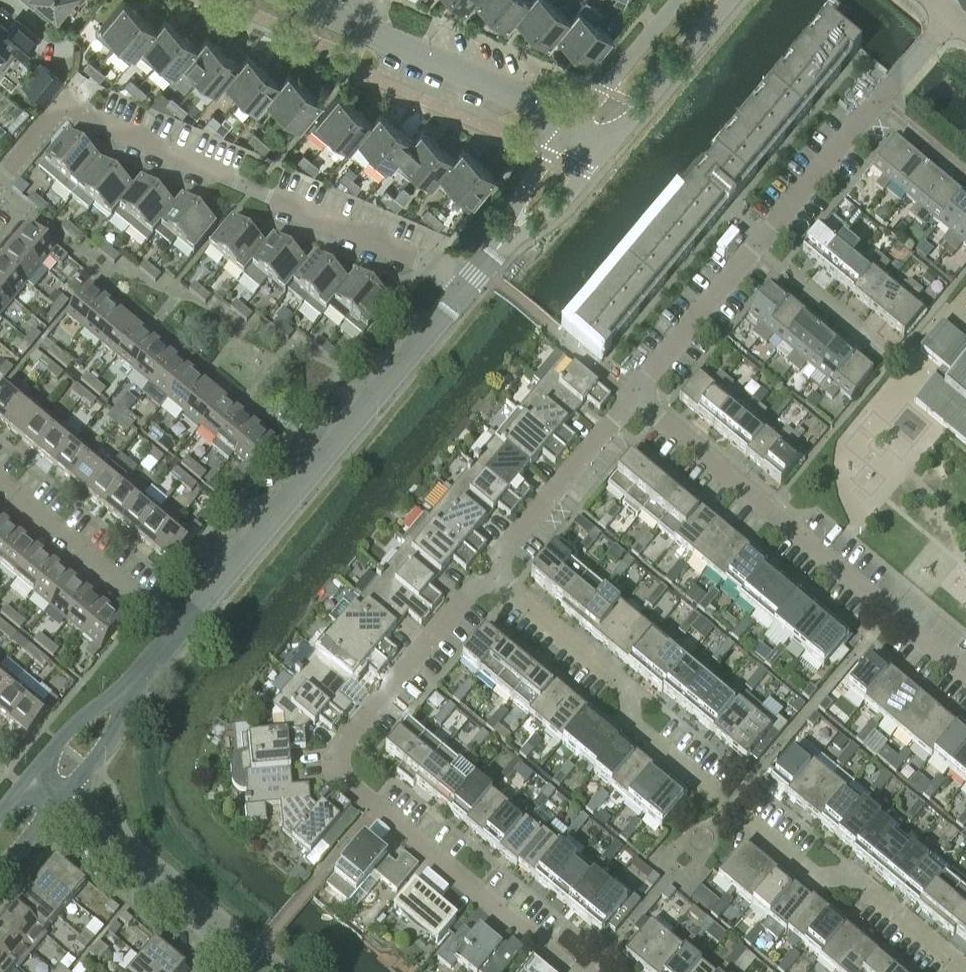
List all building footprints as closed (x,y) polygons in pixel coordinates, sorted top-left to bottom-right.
[(56,15),(69,0),(38,0),(56,15)] [(107,54),(139,14),(122,0),(90,39),(107,54)] [(466,10),(474,0),(454,0),(466,10)] [(501,0),(474,0),(490,14),(501,0)] [(528,0),(501,0),(490,14),(507,28),(515,18),(514,18),(529,0),(528,0)] [(553,4),(548,0),(528,0),(529,0),(514,18),(515,18),(531,31),(553,4)] [(595,22),(603,13),(587,0),(584,0),(570,18),(556,36),(572,49),(595,22)] [(570,18),(553,4),(531,31),(548,46),(556,36),(570,18)] [(156,28),(139,14),(107,54),(124,68),(132,58),(142,46),(156,28)] [(2,65),(15,50),(21,55),(37,36),(15,17),(6,28),(0,23),(0,63),(2,65)] [(148,72),(181,32),(164,18),(156,28),(142,46),(132,58),(148,72)] [(705,234),(756,173),(752,169),(764,156),(768,159),(784,139),(780,136),(791,123),(795,126),(812,106),(807,103),(819,89),(823,93),(839,73),(835,70),(847,56),(851,60),(860,49),(825,20),(714,154),(708,156),(702,159),(697,163),(692,167),(688,172),(685,178),(682,183),(680,190),(678,196),(567,330),(601,358),(610,347),(606,344),(618,330),(622,334),(638,314),(634,311),(645,297),(649,301),(666,281),(662,278),(673,264),(677,267),(693,248),(689,245),(701,231),(705,234)] [(612,37),(595,22),(572,49),(589,64),(612,37)] [(198,46),(197,46),(181,32),(148,72),(165,86),(173,76),(184,64),(183,64),(198,46)] [(199,77),(222,50),(205,36),(197,46),(198,46),(183,64),(184,64),(173,76),(189,90),(199,77)] [(239,64),(238,64),(222,50),(199,77),(217,92),(225,82),(224,82),(239,64)] [(241,95),(263,68),(246,54),(238,64),(239,64),(224,82),(225,82),(241,95)] [(96,66),(88,60),(82,66),(91,73),(96,66)] [(44,102),(62,80),(40,62),(22,84),(44,102)] [(104,73),(96,66),(91,73),(99,80),(104,73)] [(280,82),(279,82),(263,68),(241,95),(258,110),(266,100),(265,99),(280,82)] [(282,113),(304,86),(287,72),(279,82),(280,82),(265,99),(266,100),(282,113)] [(137,84),(129,78),(124,84),(132,91),(137,84)] [(146,91),(137,84),(132,91),(140,98),(146,91)] [(299,128),(322,101),(304,86),(282,113),(299,128)] [(326,141),(354,108),(337,94),(309,127),(326,141)] [(179,102),(171,96),(165,102),(173,109),(179,102)] [(181,116),(187,109),(179,102),(173,109),(181,116)] [(371,122),(370,121),(354,108),(326,141),(327,141),(332,135),(349,149),(357,140),(357,139),(371,122)] [(368,159),(396,126),(379,112),(370,121),(371,122),(357,139),(357,140),(373,153),(368,159)] [(214,127),(220,120),(212,114),(206,120),(214,127)] [(228,127),(220,120),(214,127),(222,134),(228,127)] [(412,140),(412,139),(396,126),(368,159),(385,173),(393,164),(399,158),(398,157),(412,140)] [(415,171),(437,144),(420,130),(412,139),(412,140),(398,157),(399,158),(393,164),(409,177),(415,171)] [(261,138),(253,132),(247,138),(256,145),(261,138)] [(55,183),(83,150),(66,136),(38,169),(55,183)] [(264,152),(269,145),(261,138),(256,145),(264,152)] [(890,183),(912,157),(894,142),(872,168),(882,177),(875,186),(882,193),(890,183)] [(454,158),(453,157),(437,144),(415,171),(432,185),(440,176),(439,175),(454,158)] [(455,189),(478,162),(461,147),(453,157),(454,158),(439,175),(440,176),(455,189)] [(71,197),(99,164),(83,150),(55,183),(71,197)] [(311,160),(303,153),(297,160),(305,167),(311,160)] [(906,197),(928,170),(912,157),(890,183),(906,197)] [(319,167),(311,160),(305,167),(313,174),(319,167)] [(473,203),(495,176),(478,162),(455,189),(473,203)] [(94,205),(116,178),(99,164),(71,197),(88,211),(93,205),(94,205)] [(915,220),(944,184),(928,170),(906,197),(915,205),(908,214),(915,220)] [(352,178),(344,171),(339,178),(347,185),(352,178)] [(132,191),(116,178),(94,205),(111,219),(113,216),(119,209),(118,209),(132,191)] [(355,192),(360,185),(352,178),(347,185),(355,192)] [(129,229),(157,196),(140,181),(132,191),(118,209),(119,209),(113,216),(129,229)] [(939,224),(961,198),(944,184),(915,220),(921,225),(929,216),(939,224)] [(388,203),(394,196),(385,189),(380,196),(388,203)] [(40,201),(32,194),(26,201),(34,208),(40,201)] [(174,209),(173,209),(157,196),(129,229),(147,243),(155,233),(160,227),(159,227),(174,209)] [(396,209),(402,203),(394,196),(388,203),(396,209)] [(965,226),(965,202),(961,198),(939,224),(949,232),(941,242),(948,247),(965,226)] [(176,241),(199,214),(181,199),(173,209),(174,209),(159,227),(160,227),(155,233),(171,247),(176,240),(176,241)] [(42,215),(48,208),(40,201),(34,208),(42,215)] [(429,221),(435,214),(427,207),(421,214),(429,221)] [(882,224),(888,217),(883,212),(878,212),(874,218),(882,224)] [(193,255),(216,228),(199,214),(176,241),(193,255)] [(437,227),(443,221),(435,214),(429,221),(437,227)] [(226,262),(248,235),(231,221),(208,248),(226,262)] [(67,236),(73,229),(65,222),(59,229),(67,236)] [(819,267),(849,231),(842,225),(835,234),(824,225),(802,252),(819,267)] [(948,247),(954,253),(962,244),(965,247),(965,226),(948,247)] [(54,249),(28,228),(13,245),(46,273),(47,272),(41,267),(49,257),(60,266),(68,258),(55,248),(54,249)] [(76,242),(81,236),(73,229),(67,236),(76,242)] [(836,280),(858,254),(848,246),(856,236),(849,231),(819,267),(836,280)] [(265,249),(264,248),(248,235),(226,262),(243,277),(251,267),(250,266),(265,249)] [(267,280),(290,253),(272,239),(264,248),(265,249),(250,266),(251,267),(243,277),(259,290),(267,280)] [(111,251),(103,244),(97,251),(105,257),(111,251)] [(13,245),(0,261),(27,284),(33,289),(46,273),(13,245)] [(113,264),(119,258),(111,251),(105,257),(113,264)] [(306,267),(305,266),(290,253),(267,280),(284,295),(287,291),(292,285),(292,284),(306,267)] [(852,294),(882,258),(876,253),(868,262),(858,254),(836,280),(852,294)] [(304,305),(331,272),(313,257),(305,266),(306,267),(292,284),(292,285),(287,291),(304,305)] [(868,308),(891,281),(881,273),(889,264),(882,258),(852,294),(868,308)] [(0,261),(0,290),(13,301),(27,284),(0,261)] [(152,269),(144,262),(138,269),(147,276),(152,269)] [(160,276),(152,269),(147,276),(155,282),(160,276)] [(348,286),(347,284),(331,272),(304,305),(320,319),(328,309),(348,286)] [(345,322),(372,289),(355,275),(347,284),(348,286),(328,309),(345,322)] [(75,280),(67,290),(74,295),(82,286),(75,280)] [(885,322),(915,286),(909,280),(901,290),(891,281),(868,308),(885,322)] [(202,290),(194,284),(188,290),(196,297),(202,290)] [(903,337),(925,310),(914,301),(922,292),(915,286),(885,322),(903,337)] [(83,330),(106,303),(88,288),(66,315),(83,330)] [(362,337),(389,303),(372,289),(345,322),(362,337)] [(758,339),(788,303),(771,289),(749,316),(759,325),(752,334),(758,339)] [(0,290),(0,316),(13,301),(0,290)] [(205,304),(210,297),(202,290),(196,297),(205,304)] [(60,312),(68,302),(61,297),(53,306),(60,312)] [(243,308),(235,302),(230,308),(238,315),(243,308)] [(99,343),(122,316),(106,303),(83,330),(99,343)] [(782,344),(805,317),(788,303),(758,339),(765,345),(773,336),(782,344)] [(52,322),(60,312),(53,306),(45,316),(52,322)] [(252,315),(243,308),(238,315),(246,322),(252,315)] [(116,357),(139,330),(122,316),(99,343),(116,357)] [(791,367),(821,331),(805,317),(782,344),(783,344),(776,352),(786,360),(785,361),(791,367)] [(279,333),(285,326),(277,320),(271,326),(279,333)] [(941,324),(919,350),(942,368),(914,402),(965,445),(965,345),(941,324)] [(287,340),(293,333),(285,326),(279,333),(287,340)] [(32,345),(40,336),(33,330),(26,339),(32,345)] [(133,371),(155,344),(139,330),(116,357),(133,371)] [(816,372),(838,345),(821,331),(791,367),(798,373),(806,363),(816,372)] [(326,344),(318,337),(312,344),(320,351),(326,344)] [(24,355),(32,345),(26,339),(17,349),(24,355)] [(150,385),(172,358),(155,344),(133,371),(150,385)] [(328,358),(334,351),(326,344),(320,351),(328,358)] [(824,395),(855,359),(838,345),(816,372),(826,380),(818,389),(824,395)] [(57,361),(62,354),(52,346),(47,353),(57,361)] [(599,411),(610,398),(555,352),(534,378),(528,373),(527,375),(533,380),(539,385),(541,383),(544,386),(541,389),(544,392),(546,391),(574,414),(586,400),(599,411)] [(66,369),(72,363),(62,354),(57,361),(66,369)] [(53,366),(43,358),(38,364),(47,372),(53,366)] [(167,400),(189,373),(172,358),(150,385),(167,400)] [(850,400),(872,373),(855,359),(824,395),(831,400),(839,391),(850,400)] [(13,369),(6,363),(0,370),(0,374),(5,378),(13,369)] [(62,374),(53,366),(47,372),(57,381),(62,374)] [(696,414),(726,378),(719,372),(712,382),(701,373),(679,399),(696,414)] [(183,413),(206,387),(189,373),(167,400),(183,413)] [(95,382),(86,374),(80,381),(90,389),(95,382)] [(713,428),(735,401),(725,393),(733,384),(726,378),(696,414),(713,428)] [(539,385),(533,380),(531,381),(537,387),(517,411),(565,452),(575,439),(562,428),(574,414),(546,391),(544,392),(541,389),(544,386),(541,383),(539,385)] [(99,397),(105,390),(95,382),(90,389),(99,397)] [(26,398),(9,383),(0,393),(0,422),(3,425),(26,398)] [(80,400),(86,393),(76,385),(71,392),(80,400)] [(201,428),(223,401),(206,387),(183,413),(201,428)] [(90,408),(96,401),(86,393),(80,400),(90,408)] [(20,438),(42,411),(26,398),(3,425),(20,438)] [(729,442),(759,406),(752,400),(745,409),(735,401),(713,428),(729,442)] [(217,442),(240,415),(223,401),(201,428),(217,442)] [(127,413),(117,405),(112,411),(121,419),(127,413)] [(746,456),(768,429),(758,421),(766,411),(759,406),(729,442),(746,456)] [(37,453),(59,426),(42,411),(20,438),(37,453)] [(121,419),(112,411),(106,418),(116,426),(121,419)] [(565,452),(517,411),(496,436),(490,431),(488,433),(495,438),(496,437),(499,439),(496,443),(500,446),(501,444),(530,468),(542,453),(554,464),(565,452)] [(137,421),(127,413),(121,419),(131,427),(137,421)] [(233,455),(256,428),(240,415),(217,442),(212,448),(228,461),(233,455)] [(131,427),(121,419),(116,426),(126,434),(131,427)] [(53,466),(76,439),(59,426),(37,453),(53,466)] [(243,479),(273,443),(256,428),(233,455),(243,463),(236,473),(243,479)] [(762,469),(792,433),(786,428),(778,437),(768,429),(746,456),(762,469)] [(163,438),(153,430),(147,437),(157,445),(163,438)] [(530,468),(501,444),(500,446),(496,443),(499,439),(496,437),(495,438),(488,433),(487,435),(493,440),(472,465),(520,505),(531,493),(518,482),(530,468)] [(779,484),(802,457),(791,449),(799,439),(792,433),(762,469),(779,484)] [(172,446),(163,438),(157,445),(167,453),(172,446)] [(70,481),(98,448),(98,447),(93,454),(76,439),(53,466),(70,481)] [(153,449),(144,442),(138,448),(148,456),(153,449)] [(87,495),(115,462),(98,448),(70,481),(87,495)] [(157,464),(163,458),(153,449),(148,456),(157,464)] [(104,509),(126,482),(136,469),(120,456),(115,462),(87,495),(104,509)] [(190,473),(196,466),(186,458),(181,465),(190,473)] [(624,500),(646,473),(629,458),(607,485),(624,500)] [(520,505),(472,465),(451,490),(445,485),(443,486),(450,492),(451,490),(455,493),(452,496),(455,499),(457,497),(485,521),(497,507),(510,517),(520,505)] [(206,474),(196,466),(190,473),(200,481),(206,474)] [(186,477),(177,469),(171,476),(181,484),(186,477)] [(663,487),(662,486),(646,473),(624,500),(625,501),(622,504),(636,516),(639,512),(641,514),(663,487)] [(196,485),(186,477),(181,484),(190,492),(196,485)] [(121,523),(143,496),(126,482),(104,509),(121,523)] [(664,520),(683,497),(665,482),(662,486),(663,487),(641,514),(657,527),(664,520)] [(473,535),(485,521),(457,497),(455,499),(452,496),(455,493),(451,490),(450,492),(443,486),(442,488),(448,493),(428,518),(424,514),(423,515),(475,558),(486,546),(473,535)] [(137,536),(159,509),(143,496),(121,523),(137,536)] [(674,541),(700,511),(683,497),(664,520),(657,527),(674,541)] [(612,521),(620,512),(613,506),(605,515),(612,521)] [(153,550),(176,523),(159,509),(137,536),(153,550)] [(690,555),(716,524),(700,511),(674,541),(690,555)] [(475,558),(423,515),(402,540),(396,535),(395,536),(405,545),(407,544),(410,546),(407,550),(411,552),(412,551),(440,574),(452,560),(465,571),(475,558)] [(604,530),(612,521),(605,515),(598,525),(604,530)] [(171,565),(201,528),(194,522),(186,532),(176,523),(153,550),(171,565)] [(22,538),(5,524),(0,530),(0,565),(22,538)] [(706,568),(732,538),(716,524),(690,555),(706,568)] [(593,544),(601,535),(594,529),(586,538),(593,544)] [(645,549),(653,539),(646,534),(638,543),(645,549)] [(428,589),(440,574),(412,551),(411,552),(407,550),(410,546),(407,544),(405,545),(395,536),(393,538),(400,543),(401,542),(405,545),(383,572),(431,612),(441,599),(428,589)] [(39,553),(22,538),(0,565),(0,566),(16,580),(39,553)] [(585,553),(593,544),(586,538),(578,548),(585,553)] [(724,583),(749,552),(732,538),(706,568),(724,583)] [(547,591),(576,556),(560,542),(553,551),(552,550),(530,577),(547,591)] [(638,558),(645,549),(638,543),(631,552),(638,558)] [(764,568),(765,569),(767,567),(749,552),(724,583),(740,596),(740,597),(764,568)] [(33,594),(56,567),(39,553),(16,580),(33,594)] [(563,605),(586,578),(570,565),(577,556),(576,556),(547,591),(563,605)] [(626,572),(634,562),(627,557),(619,566),(626,572)] [(678,576),(686,567),(680,561),(672,571),(678,576)] [(618,581),(626,572),(619,566),(611,575),(618,581)] [(50,607),(72,580),(56,567),(33,594),(50,607)] [(756,613),(781,582),(765,569),(764,568),(740,597),(740,596),(738,598),(756,613)] [(671,586),(678,576),(672,571),(664,580),(671,586)] [(431,612),(383,572),(362,596),(356,591),(354,593),(361,599),(362,597),(365,600),(363,603),(366,606),(367,604),(396,628),(408,614),(421,624),(431,612)] [(577,623),(603,593),(586,578),(563,605),(560,608),(577,623)] [(67,622),(89,595),(72,580),(50,607),(67,622)] [(772,626),(797,596),(781,582),(756,613),(772,626)] [(659,599),(667,590),(660,585),(652,594),(659,599)] [(712,604),(719,595),(713,589),(705,598),(712,604)] [(361,599),(354,593),(353,595),(359,600),(351,609),(341,601),(328,617),(386,665),(397,653),(384,642),(396,628),(367,604),(366,606),(363,603),(365,600),(362,597),(361,599)] [(594,637),(619,606),(603,593),(577,623),(594,637)] [(651,609),(659,599),(652,594),(645,603),(651,609)] [(83,635),(106,608),(89,595),(67,622),(83,635)] [(789,640),(814,610),(797,596),(772,626),(789,640)] [(704,613),(712,604),(705,598),(697,608),(704,613)] [(611,651),(636,620),(619,606),(594,637),(611,651)] [(15,615),(6,607),(0,613),(10,621),(15,615)] [(92,659),(123,623),(106,608),(83,635),(93,644),(85,653),(92,659)] [(805,654),(831,624),(814,610),(789,640),(805,654)] [(692,627),(700,618),(693,612),(686,621),(692,627)] [(25,623),(15,615),(10,621),(19,630),(25,623)] [(386,665),(328,617),(338,625),(317,650),(311,645),(310,647),(316,652),(318,650),(321,653),(318,656),(321,659),(323,658),(351,681),(363,667),(376,678),(386,665)] [(745,632),(753,623),(746,617),(738,626),(745,632)] [(627,664),(652,634),(636,620),(611,651),(627,664)] [(684,636),(692,627),(686,621),(678,631),(684,636)] [(822,669),(841,646),(843,647),(846,643),(845,642),(848,638),(831,624),(805,654),(822,669)] [(479,674),(501,647),(507,639),(490,625),(484,632),(461,659),(479,674)] [(16,634),(6,626),(0,633),(10,641),(16,634)] [(737,641),(745,632),(738,626),(731,636),(737,641)] [(48,642),(39,634),(33,641),(43,649),(48,642)] [(643,678),(669,648),(652,634),(627,664),(643,678)] [(726,655),(734,646),(727,640),(719,649),(726,655)] [(58,651),(48,642),(43,649),(53,657),(58,651)] [(778,660),(786,650),(779,645),(771,654),(778,660)] [(33,660),(39,654),(29,646),(24,652),(33,660)] [(316,652),(310,647),(308,648),(314,653),(293,678),(342,719),(352,706),(339,695),(351,681),(323,658),(321,659),(318,656),(321,653),(318,650),(316,652)] [(518,661),(517,660),(501,647),(479,674),(495,688),(518,661)] [(686,662),(685,661),(669,648),(643,678),(661,693),(662,691),(686,662)] [(718,665),(726,655),(719,649),(711,659),(718,665)] [(49,662),(39,654),(33,660),(43,669),(49,662)] [(771,669),(778,660),(771,654),(764,663),(771,669)] [(512,702),(537,671),(520,656),(517,660),(518,661),(495,688),(512,702)] [(864,703),(889,672),(872,658),(869,662),(867,661),(863,664),(865,666),(846,689),(864,703)] [(679,705),(704,674),(687,659),(685,661),(686,662),(662,691),(679,705)] [(759,683),(767,674),(760,668),(752,677),(759,683)] [(16,682),(0,669),(0,701),(16,682)] [(528,715),(554,685),(537,671),(512,702),(528,715)] [(880,717),(906,686),(889,672),(864,703),(880,717)] [(695,718),(721,688),(704,674),(679,705),(695,718)] [(751,692),(759,683),(752,677),(744,687),(751,692)] [(342,719),(293,678),(271,706),(275,709),(272,712),(274,733),(284,732),(284,733),(303,731),(315,717),(331,731),(342,719)] [(467,695),(474,686),(468,680),(460,689),(467,695)] [(31,695),(16,682),(0,701),(0,715),(9,722),(31,695)] [(545,729),(571,699),(554,685),(528,715),(545,729)] [(808,700),(816,691),(810,685),(802,695),(808,700)] [(896,730),(922,700),(906,686),(880,717),(896,730)] [(711,732),(737,701),(721,688),(695,718),(711,732)] [(459,704),(467,695),(460,689),(452,699),(459,704)] [(728,745),(760,707),(744,694),(737,702),(737,701),(711,732),(728,745)] [(27,737),(58,701),(51,695),(43,704),(31,695),(9,722),(27,737)] [(561,743),(587,712),(571,699),(545,729),(561,743)] [(824,714),(832,704),(825,699),(818,708),(824,714)] [(796,715),(804,705),(798,700),(790,709),(796,715)] [(913,745),(939,714),(922,700),(896,730),(913,745)] [(448,718),(455,709),(448,703),(441,712),(448,718)] [(756,763),(787,726),(777,717),(775,720),(760,707),(728,745),(746,761),(749,757),(756,763)] [(500,723),(508,713),(501,708),(493,717),(500,723)] [(440,727),(448,718),(441,712),(433,722),(440,727)] [(578,757),(604,726),(587,712),(561,743),(578,757)] [(813,728),(820,719),(814,713),(806,722),(813,728)] [(930,758),(957,726),(957,725),(955,727),(939,714),(913,745),(930,758)] [(492,732),(500,723),(493,717),(485,726),(492,732)] [(870,736),(878,727),(871,721),(863,731),(870,736)] [(402,766),(425,739),(407,724),(385,751),(402,766)] [(619,742),(620,743),(621,741),(604,726),(578,757),(594,770),(595,771),(619,742)] [(965,750),(965,733),(957,726),(930,758),(931,759),(932,757),(949,771),(965,750)] [(289,755),(288,749),(305,748),(303,731),(284,733),(284,732),(274,733),(241,736),(242,752),(239,753),(236,754),(234,756),(232,758),(230,761),(230,765),(230,769),(231,773),(236,772),(236,770),(240,770),(240,774),(244,774),(244,772),(290,768),(289,755)] [(481,746),(488,736),(482,731),(474,740),(481,746)] [(862,745),(870,736),(863,731),(855,740),(862,745)] [(533,750),(541,741),(534,735),(526,745),(533,750)] [(419,780),(441,753),(425,739),(402,766),(418,779),(419,780)] [(473,755),(481,746),(474,740),(466,749),(473,755)] [(787,795),(812,764),(820,755),(803,741),(776,773),(774,771),(771,775),(773,777),(769,781),(787,795)] [(611,787),(636,757),(620,743),(619,742),(595,771),(594,770),(593,772),(611,787)] [(850,759),(858,750),(851,744),(844,754),(850,759)] [(525,760),(533,750),(526,745),(519,754),(525,760)] [(903,764),(911,754),(904,749),(896,758),(903,764)] [(965,783),(965,750),(949,771),(965,785),(965,783)] [(432,797),(457,766),(441,753),(419,780),(418,779),(415,782),(432,797)] [(843,769),(850,759),(844,754),(836,763),(843,769)] [(627,801),(652,770),(636,757),(611,787),(627,801)] [(895,773),(903,764),(896,758),(889,767),(895,773)] [(514,773),(522,764),(515,759),(507,768),(514,773)] [(566,778),(574,769),(567,763),(560,772),(566,778)] [(803,809),(829,778),(812,764),(787,795),(803,809)] [(449,811),(474,780),(457,766),(432,797),(449,811)] [(310,801),(308,785),(292,786),(290,768),(244,772),(244,774),(240,774),(240,770),(236,770),(236,772),(231,773),(233,784),(234,787),(237,789),(239,791),(243,792),(246,792),(246,798),(244,798),(245,802),(247,802),(247,805),(245,805),(246,823),(266,821),(265,806),(279,804),(291,803),(310,801)] [(506,783),(514,773),(507,768),(499,777),(506,783)] [(820,823),(853,783),(837,769),(829,778),(803,809),(820,823)] [(643,814),(669,784),(652,770),(627,801),(643,814)] [(558,787),(566,778),(560,772),(552,782),(558,787)] [(884,787),(891,778),(885,772),(877,781),(884,787)] [(936,792),(944,782),(937,777),(930,786),(936,792)] [(465,824),(491,794),(474,780),(449,811),(465,824)] [(876,796),(884,787),(877,781),(869,791),(876,796)] [(836,836),(870,796),(853,783),(820,823),(836,836)] [(661,829),(686,798),(669,784),(643,814),(661,829)] [(547,801),(555,792),(548,786),(540,795),(547,801)] [(929,801),(936,792),(930,786),(922,795),(929,801)] [(600,806),(608,797),(601,791),(593,800),(600,806)] [(482,838),(507,808),(491,794),(465,824),(482,838)] [(539,810),(547,801),(540,795),(533,805),(539,810)] [(357,815),(349,808),(350,807),(337,796),(323,813),(310,801),(291,803),(279,804),(282,831),(282,832),(310,855),(322,842),(339,821),(347,827),(357,815)] [(877,822),(878,822),(879,820),(862,806),(870,797),(870,796),(836,836),(853,850),(877,822)] [(600,806),(593,800),(585,810),(592,815),(600,806)] [(917,815),(925,806),(918,800),(910,809),(917,815)] [(498,852),(524,822),(507,808),(482,838),(498,852)] [(909,824),(917,815),(910,809),(902,819),(909,824)] [(580,829),(588,820),(581,814),(574,823),(580,829)] [(965,824),(965,817),(963,814),(955,823),(962,829),(965,824)] [(633,834),(641,824),(634,819),(626,828),(633,834)] [(329,848),(347,827),(339,821),(322,842),(329,848)] [(541,836),(540,835),(524,822),(498,852),(516,867),(517,865),(517,864),(541,836)] [(868,866),(894,836),(878,822),(877,822),(853,850),(851,852),(868,866)] [(573,838),(580,829),(574,823),(566,833),(573,838)] [(625,843),(633,834),(626,828),(619,837),(625,843)] [(950,843),(958,833),(951,828),(944,837),(950,843)] [(533,878),(559,848),(542,833),(540,835),(541,836),(517,864),(517,865),(533,878)] [(885,880),(911,850),(894,836),(868,866),(885,880)] [(942,852),(950,843),(944,837),(936,846),(942,852)] [(396,892),(418,866),(404,855),(402,857),(395,865),(384,857),(381,848),(376,849),(364,840),(326,886),(355,910),(380,879),(396,892)] [(614,857),(622,847),(615,842),(607,851),(614,857)] [(735,891),(761,861),(743,846),(717,876),(735,891)] [(550,892),(576,862),(559,848),(533,878),(550,892)] [(901,894),(927,863),(911,850),(885,880),(901,894)] [(606,866),(614,857),(607,851),(599,860),(606,866)] [(85,884),(55,859),(41,875),(71,901),(85,884)] [(752,905),(777,874),(761,861),(735,891),(752,905)] [(567,906),(592,875),(576,862),(550,892),(567,906)] [(918,908),(944,877),(927,863),(901,894),(918,908)] [(934,921),(965,884),(965,883),(950,870),(944,877),(918,908),(934,921)] [(455,921),(440,908),(431,901),(434,897),(438,900),(448,889),(426,871),(417,883),(418,884),(415,888),(412,885),(394,908),(437,943),(455,921)] [(651,888),(659,879),(653,873),(645,883),(651,888)] [(768,919),(793,888),(777,874),(752,905),(768,919)] [(71,901),(41,875),(27,892),(58,917),(71,901)] [(583,920),(609,889),(592,875),(567,906),(583,920)] [(615,933),(640,902),(615,882),(609,889),(583,920),(601,934),(604,930),(606,932),(609,928),(615,933)] [(965,918),(965,884),(934,921),(952,936),(955,933),(954,932),(965,918)] [(667,902),(675,892),(669,887),(661,896),(667,902)] [(810,902),(810,901),(793,888),(768,919),(785,933),(787,931),(786,931),(810,902)] [(58,917),(27,892),(12,910),(14,911),(15,911),(43,934),(44,934),(58,917)] [(725,910),(732,901),(726,895),(718,905),(725,910)] [(803,945),(828,914),(811,900),(810,901),(810,902),(786,931),(787,931),(803,945)] [(119,909),(110,901),(104,908),(114,915),(119,909)] [(717,919),(725,910),(718,905),(710,914),(717,919)] [(15,911),(14,911),(1,927),(31,953),(46,935),(44,934),(43,934),(15,911)] [(133,921),(123,913),(118,919),(127,927),(133,921)] [(820,959),(845,928),(828,914),(803,945),(820,959)] [(705,933),(713,924),(706,918),(699,928),(705,933)] [(954,932),(955,933),(965,941),(965,918),(954,932)] [(758,938),(765,929),(759,923),(751,932),(758,938)] [(642,969),(667,938),(650,924),(631,946),(629,945),(626,949),(628,950),(624,954),(642,969)] [(1,927),(0,928),(0,954),(16,967),(15,968),(17,970),(31,953),(1,927)] [(523,949),(511,939),(506,946),(492,934),(490,937),(479,928),(464,945),(455,937),(437,959),(450,969),(457,961),(469,971),(504,971),(523,949)] [(698,942),(705,933),(699,928),(691,937),(698,942)] [(862,942),(845,928),(820,959),(836,971),(837,971),(862,942)] [(94,939),(85,931),(80,937),(89,945),(94,939)] [(750,947),(758,938),(751,932),(743,941),(750,947)] [(89,945),(80,937),(75,943),(84,951),(89,945)] [(684,952),(667,938),(642,969),(646,971),(667,971),(684,952)] [(154,942),(154,941),(140,958),(156,971),(180,971),(185,967),(154,942)] [(108,950),(99,942),(94,948),(103,956),(108,950)] [(879,956),(862,942),(837,971),(865,971),(879,956)] [(740,946),(732,955),(738,961),(746,952),(740,946)] [(103,956),(94,948),(89,954),(98,962),(103,956)] [(791,966),(799,957),(792,951),(784,960),(791,966)] [(700,966),(684,952),(667,971),(695,971),(700,966)] [(15,968),(16,967),(0,954),(0,971),(12,971),(15,968)] [(731,970),(738,961),(732,955),(724,965),(731,970)] [(895,969),(879,956),(865,971),(892,971),(895,969)] [(140,958),(128,971),(156,971),(140,958)] [(532,962),(533,961),(532,961),(531,961),(528,959),(528,960),(530,962),(522,971),(544,971),(532,962)] [(791,966),(784,960),(777,970),(780,971),(786,971),(791,966)]
